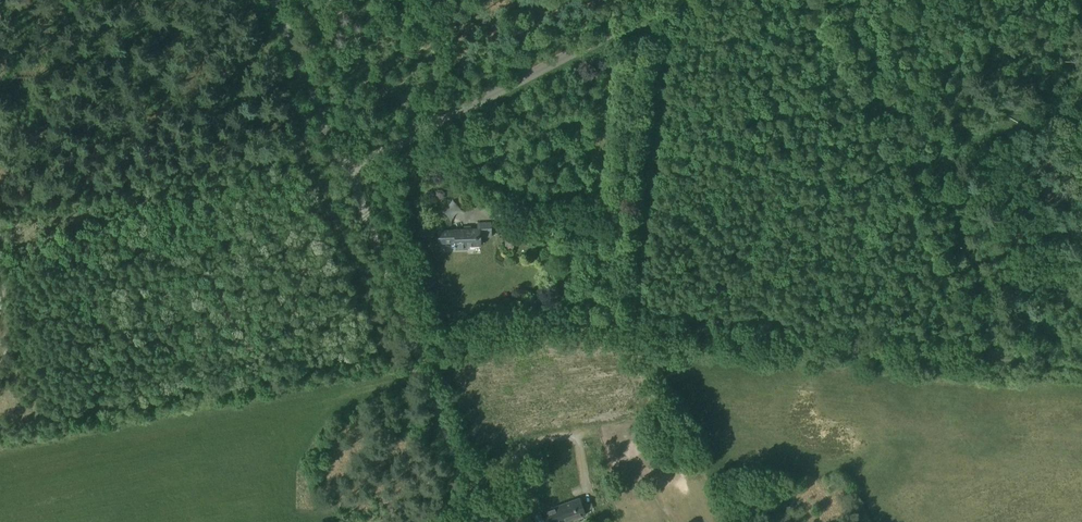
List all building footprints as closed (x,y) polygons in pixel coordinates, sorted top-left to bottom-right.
[(491,233),(490,222),(477,223),(478,229),(474,229),(474,217),(465,218),(465,229),(454,230),(438,231),(439,243),(455,242),(455,249),(466,248),(467,248),(467,246),(480,245),(480,236),(491,236),(491,233)] [(504,233),(504,250),(514,250),(513,244),(520,243),(520,232),(504,233)] [(546,521),(564,521),(586,514),(580,498),(542,511),(546,521)]
